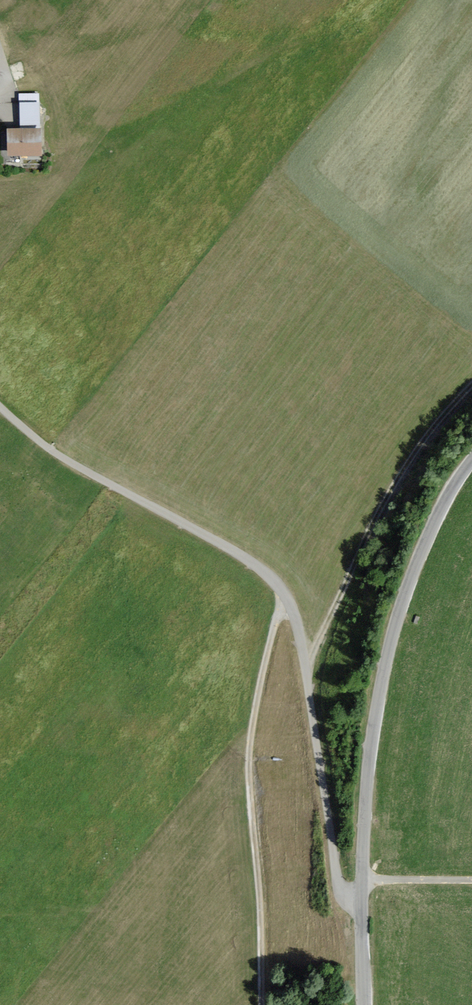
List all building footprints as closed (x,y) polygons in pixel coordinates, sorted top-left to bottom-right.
[(35,105),(18,105),(18,129),(4,129),(4,154),(36,154),(35,105)]
